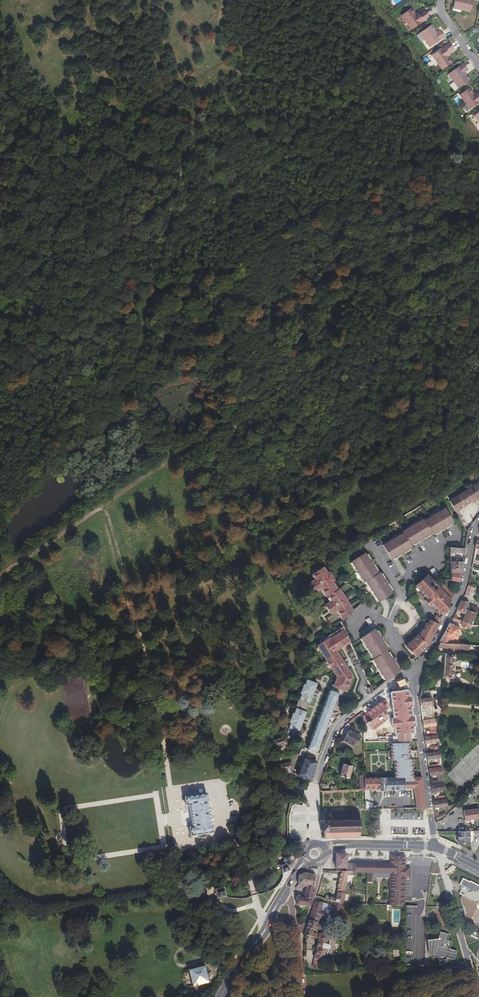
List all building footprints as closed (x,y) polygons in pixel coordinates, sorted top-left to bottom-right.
[(473,0),(455,0),(453,7),(461,9),(461,11),(470,13),(473,0)] [(411,30),(429,18),(424,11),(417,16),(411,9),(401,16),(411,30)] [(435,31),(431,25),(421,32),(425,39),(424,40),(429,48),(431,47),(445,37),(441,32),(440,31),(436,33),(435,31)] [(454,50),(449,43),(432,55),(437,63),(442,70),(452,63),(446,55),(454,50)] [(463,71),(460,66),(448,74),(453,82),(455,81),(460,88),(466,83),(462,77),(462,78),(460,75),(464,73),(463,71)] [(475,96),(470,88),(456,98),(466,112),(478,103),(478,93),(475,96)] [(435,203),(432,198),(422,199),(419,205),(424,211),(432,210),(435,203)] [(455,511),(456,510),(478,497),(478,482),(450,500),(449,500),(455,511)] [(440,530),(441,529),(442,531),(446,529),(445,527),(451,523),(453,522),(444,508),(440,511),(434,514),(429,518),(428,518),(425,520),(424,521),(431,533),(432,534),(434,533),(440,530)] [(423,538),(429,534),(431,533),(424,521),(423,519),(422,519),(419,521),(418,522),(413,525),(412,525),(407,529),(403,531),(402,531),(403,533),(410,545),(413,544),(419,540),(420,542),(424,539),(423,538)] [(404,551),(409,548),(411,547),(410,545),(403,533),(399,535),(393,539),(387,543),(383,545),(391,559),(393,558),(399,554),(400,556),(404,553),(403,552),(404,551)] [(353,560),(351,561),(351,562),(354,566),(357,571),(358,572),(361,577),(361,578),(364,581),(364,582),(365,581),(377,573),(376,571),(373,565),(372,565),(374,564),(371,560),(370,561),(366,555),(365,553),(353,560)] [(461,574),(463,562),(451,562),(451,573),(461,574)] [(343,619),(344,620),(354,611),(340,589),(338,589),(333,581),(334,580),(329,572),(328,573),(324,567),(313,574),(314,575),(316,578),(316,579),(310,583),(311,585),(315,591),(316,592),(321,589),(322,588),(327,596),(327,597),(329,596),(332,601),(331,602),(326,605),(327,606),(331,612),(332,614),(336,611),(338,610),(343,619)] [(384,581),(380,574),(379,572),(377,573),(365,581),(366,582),(368,585),(368,586),(372,591),(376,597),(378,601),(392,593),(391,591),(387,585),(388,584),(385,580),(384,581)] [(459,582),(461,574),(451,573),(451,581),(459,582)] [(451,601),(439,588),(436,585),(427,575),(416,586),(428,599),(425,601),(429,606),(432,603),(439,611),(435,615),(439,619),(434,623),(438,627),(451,601)] [(444,584),(439,588),(451,601),(453,596),(444,584)] [(435,615),(439,611),(432,603),(429,606),(425,601),(421,605),(432,617),(435,615)] [(462,601),(457,611),(464,614),(469,602),(462,601)] [(478,607),(470,604),(462,622),(471,625),(478,607)] [(461,624),(461,625),(470,628),(471,625),(462,622),(454,618),(453,620),(461,624)] [(450,625),(440,643),(446,644),(450,638),(457,640),(460,628),(450,625)] [(332,668),(338,677),(335,685),(334,686),(344,690),(346,691),(352,676),(349,671),(345,665),(344,663),(342,660),(336,651),(350,641),(343,627),(320,642),(321,643),(318,645),(319,647),(321,651),(324,655),(325,654),(328,660),(327,660),(326,661),(327,662),(331,667),(331,668),(332,668)] [(428,645),(434,634),(429,628),(419,637),(418,635),(406,646),(416,657),(428,645)] [(376,632),(375,630),(361,638),(361,639),(364,642),(364,643),(367,648),(368,649),(371,654),(373,658),(374,659),(386,651),(387,650),(386,648),(383,642),(384,641),(381,637),(380,638),(380,637),(376,632)] [(470,651),(470,645),(446,644),(440,643),(438,648),(443,648),(456,650),(470,651)] [(374,659),(373,660),(375,664),(379,670),(383,676),(385,679),(386,681),(399,671),(398,669),(394,663),(395,662),(392,658),(391,659),(387,653),(386,651),(374,659)] [(454,655),(445,654),(444,678),(453,679),(454,655)] [(288,728),(290,728),(288,732),(295,734),(296,731),(299,732),(307,711),(306,711),(306,710),(307,710),(309,704),(309,703),(310,703),(318,683),(307,679),(305,684),(303,683),(299,693),(301,694),(299,699),(300,699),(299,700),(297,706),(297,707),(296,707),(294,712),(292,711),(288,722),(290,723),(288,728)] [(344,690),(334,686),(335,685),(333,685),(331,690),(339,693),(338,694),(342,696),(344,690)] [(330,689),(308,749),(317,752),(319,747),(321,747),(324,739),(322,738),(324,732),(326,733),(329,725),(327,725),(330,717),(332,718),(335,711),(333,710),(335,703),(337,697),(338,694),(339,693),(331,690),(330,689)] [(402,714),(401,708),(400,708),(398,698),(388,699),(391,716),(402,714)] [(425,705),(433,704),(432,698),(420,699),(423,721),(435,719),(435,715),(426,716),(425,705)] [(402,717),(391,718),(393,727),(391,727),(392,734),(405,732),(404,725),(404,726),(402,717)] [(423,721),(424,727),(436,726),(435,719),(423,721)] [(350,730),(344,740),(354,747),(361,736),(350,730)] [(437,735),(431,736),(425,737),(426,744),(438,742),(437,735)] [(287,744),(286,737),(285,737),(273,740),(275,747),(287,744)] [(365,784),(365,789),(379,789),(379,790),(386,790),(386,789),(413,789),(416,808),(426,808),(421,777),(413,777),(413,759),(410,759),(410,742),(391,742),(391,760),(395,760),(395,777),(365,778),(365,784)] [(440,751),(434,752),(427,753),(428,759),(438,758),(438,765),(429,766),(429,769),(442,767),(440,751)] [(310,780),(317,762),(305,758),(299,775),(298,776),(303,777),(310,780)] [(298,776),(299,775),(293,773),(292,769),(293,768),(292,762),(279,765),(279,768),(280,771),(286,770),(288,772),(291,775),(293,777),(296,779),(300,781),(301,782),(303,777),(298,776)] [(352,766),(343,764),(340,776),(349,778),(352,766)] [(431,781),(432,785),(444,783),(442,767),(429,769),(430,776),(438,775),(438,780),(431,781)] [(438,793),(437,791),(445,790),(444,783),(432,785),(433,794),(437,794),(437,793),(438,793)] [(197,792),(197,794),(185,796),(190,835),(198,833),(199,837),(205,836),(204,832),(213,831),(208,793),(206,793),(206,791),(197,792)] [(434,798),(434,801),(446,799),(445,793),(438,794),(439,797),(434,798)] [(451,805),(447,806),(446,799),(434,801),(435,808),(445,806),(445,813),(452,806),(451,805)] [(478,809),(478,808),(463,810),(465,821),(478,819),(478,809)] [(321,815),(321,837),(360,836),(360,814),(356,814),(356,809),(348,809),(348,815),(321,815)] [(437,820),(441,819),(446,814),(445,813),(444,813),(439,815),(438,812),(435,812),(437,820)] [(470,831),(458,831),(458,842),(470,842),(470,831)] [(372,882),(372,877),(391,878),(391,864),(347,864),(347,855),(336,854),(336,871),(341,872),(348,872),(367,873),(367,882),(372,882)] [(282,858),(284,865),(281,866),(281,869),(282,874),(290,871),(289,866),(289,864),(292,864),(290,856),(282,858)] [(390,905),(404,906),(405,878),(404,878),(404,867),(405,867),(405,856),(391,856),(391,864),(391,878),(390,905)] [(331,897),(326,896),(325,899),(334,902),(343,904),(344,904),(348,872),(341,872),(339,882),(337,893),(336,899),(331,897)] [(306,887),(314,888),(315,875),(305,873),(299,876),(298,884),(298,886),(303,886),(306,887)] [(478,918),(478,886),(470,882),(463,879),(460,885),(464,886),(460,894),(464,896),(465,899),(463,899),(469,921),(478,918)] [(225,887),(215,890),(218,898),(219,898),(226,896),(227,896),(227,895),(225,887)] [(297,896),(297,905),(309,907),(311,903),(312,898),(313,893),(314,888),(306,887),(304,898),(300,898),(300,897),(299,896),(298,896),(297,896)] [(319,918),(323,919),(328,904),(323,903),(315,902),(311,916),(319,918)] [(332,908),(340,911),(343,904),(334,902),(332,908)] [(319,918),(311,916),(304,935),(311,936),(313,933),(314,930),(315,930),(316,929),(320,929),(321,925),(317,924),(319,918)] [(447,958),(454,960),(457,951),(449,949),(451,942),(447,941),(449,935),(440,932),(438,940),(428,941),(429,955),(433,953),(433,954),(439,956),(439,961),(443,961),(446,960),(447,958)] [(330,940),(336,941),(337,934),(328,933),(327,936),(313,933),(311,936),(319,938),(313,967),(326,972),(328,966),(321,964),(322,958),(324,958),(324,956),(326,950),(328,950),(330,949),(330,947),(329,945),(330,940)] [(189,970),(193,986),(197,985),(198,989),(203,988),(203,984),(209,982),(205,966),(189,970)]
